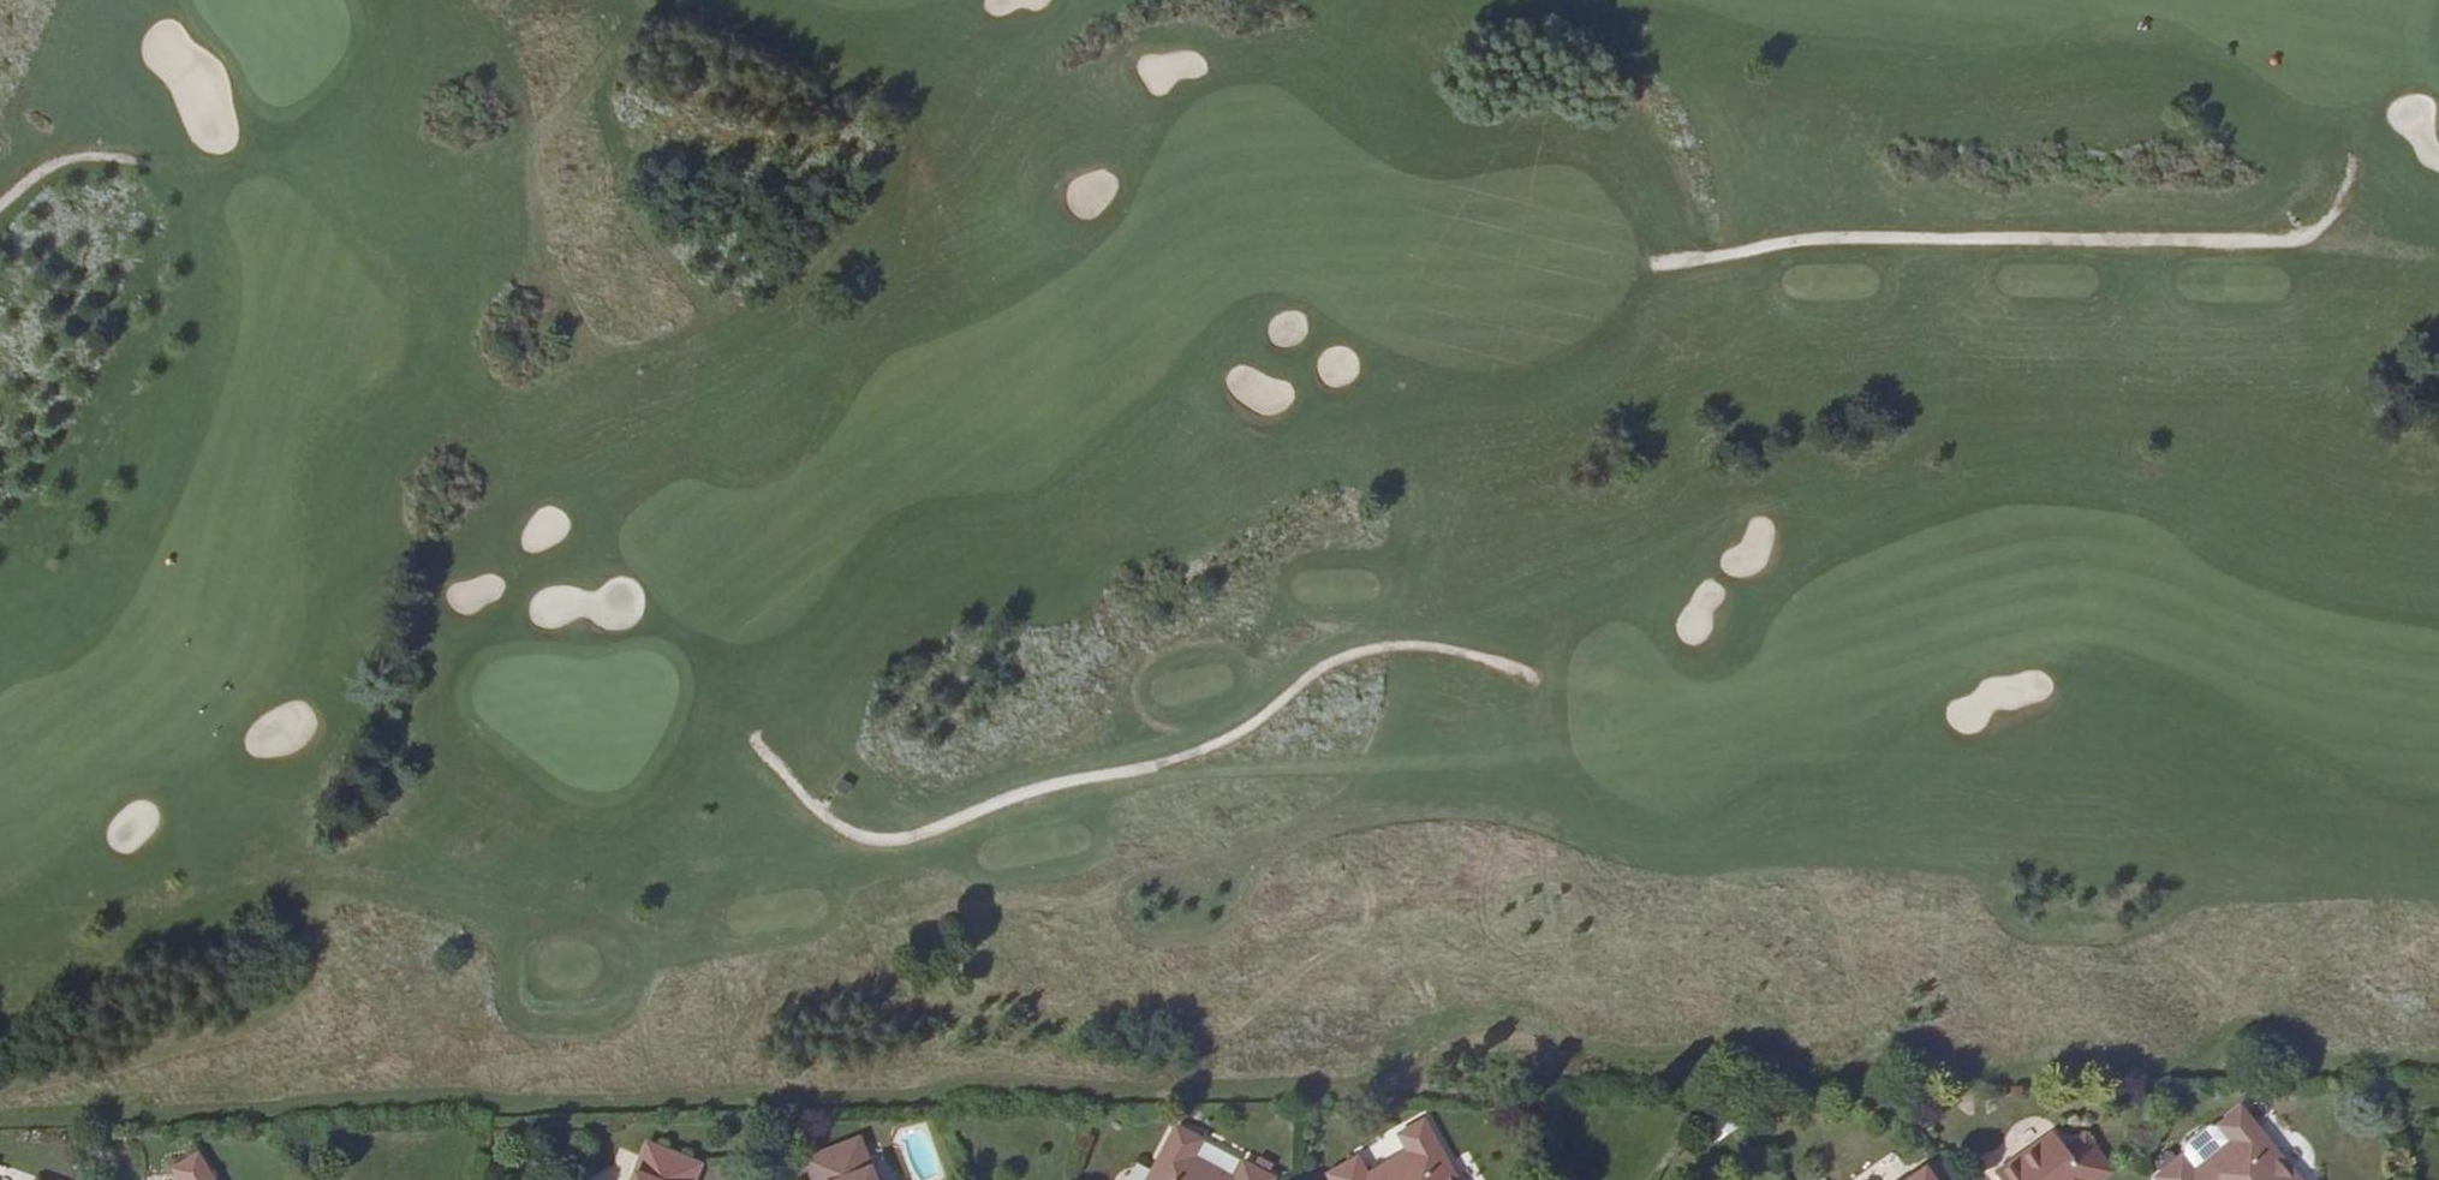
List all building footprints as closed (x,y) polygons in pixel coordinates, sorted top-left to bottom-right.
[(2221,1126),(2233,1141),(2256,1123),(2242,1108),(2221,1126)] [(1445,1171),(1450,1168),(1423,1122),(1400,1134),(1408,1152),(1366,1176),(1357,1158),(1329,1174),(1332,1179),(1449,1179),(1445,1171)] [(2182,1179),(2293,1179),(2272,1153),(2276,1149),(2256,1123),(2233,1141),(2195,1170),(2182,1179)] [(1190,1158),(1200,1140),(1175,1127),(1151,1174),(1156,1178),(1155,1179),(1233,1179),(1190,1158)] [(2107,1168),(2084,1136),(2065,1149),(2052,1133),(1994,1174),(1998,1179),(2090,1179),(2107,1168)] [(879,1178),(873,1177),(858,1141),(806,1160),(814,1179),(880,1179),(879,1178)] [(699,1165),(646,1143),(631,1179),(630,1179),(693,1179),(699,1165)] [(2160,1179),(2182,1179),(2195,1170),(2183,1154),(2157,1176),(2160,1179)] [(180,1179),(192,1179),(207,1172),(196,1155),(173,1169),(180,1179)] [(1939,1159),(1925,1169),(1932,1179),(1954,1179),(1939,1159)] [(1272,1179),(1243,1163),(1235,1179),(1271,1179),(1272,1179)] [(2107,1168),(2090,1179),(2101,1179),(2110,1174),(2107,1168)] [(1925,1169),(1909,1179),(1932,1179),(1925,1169)] [(207,1172),(192,1179),(212,1179),(207,1172)]
